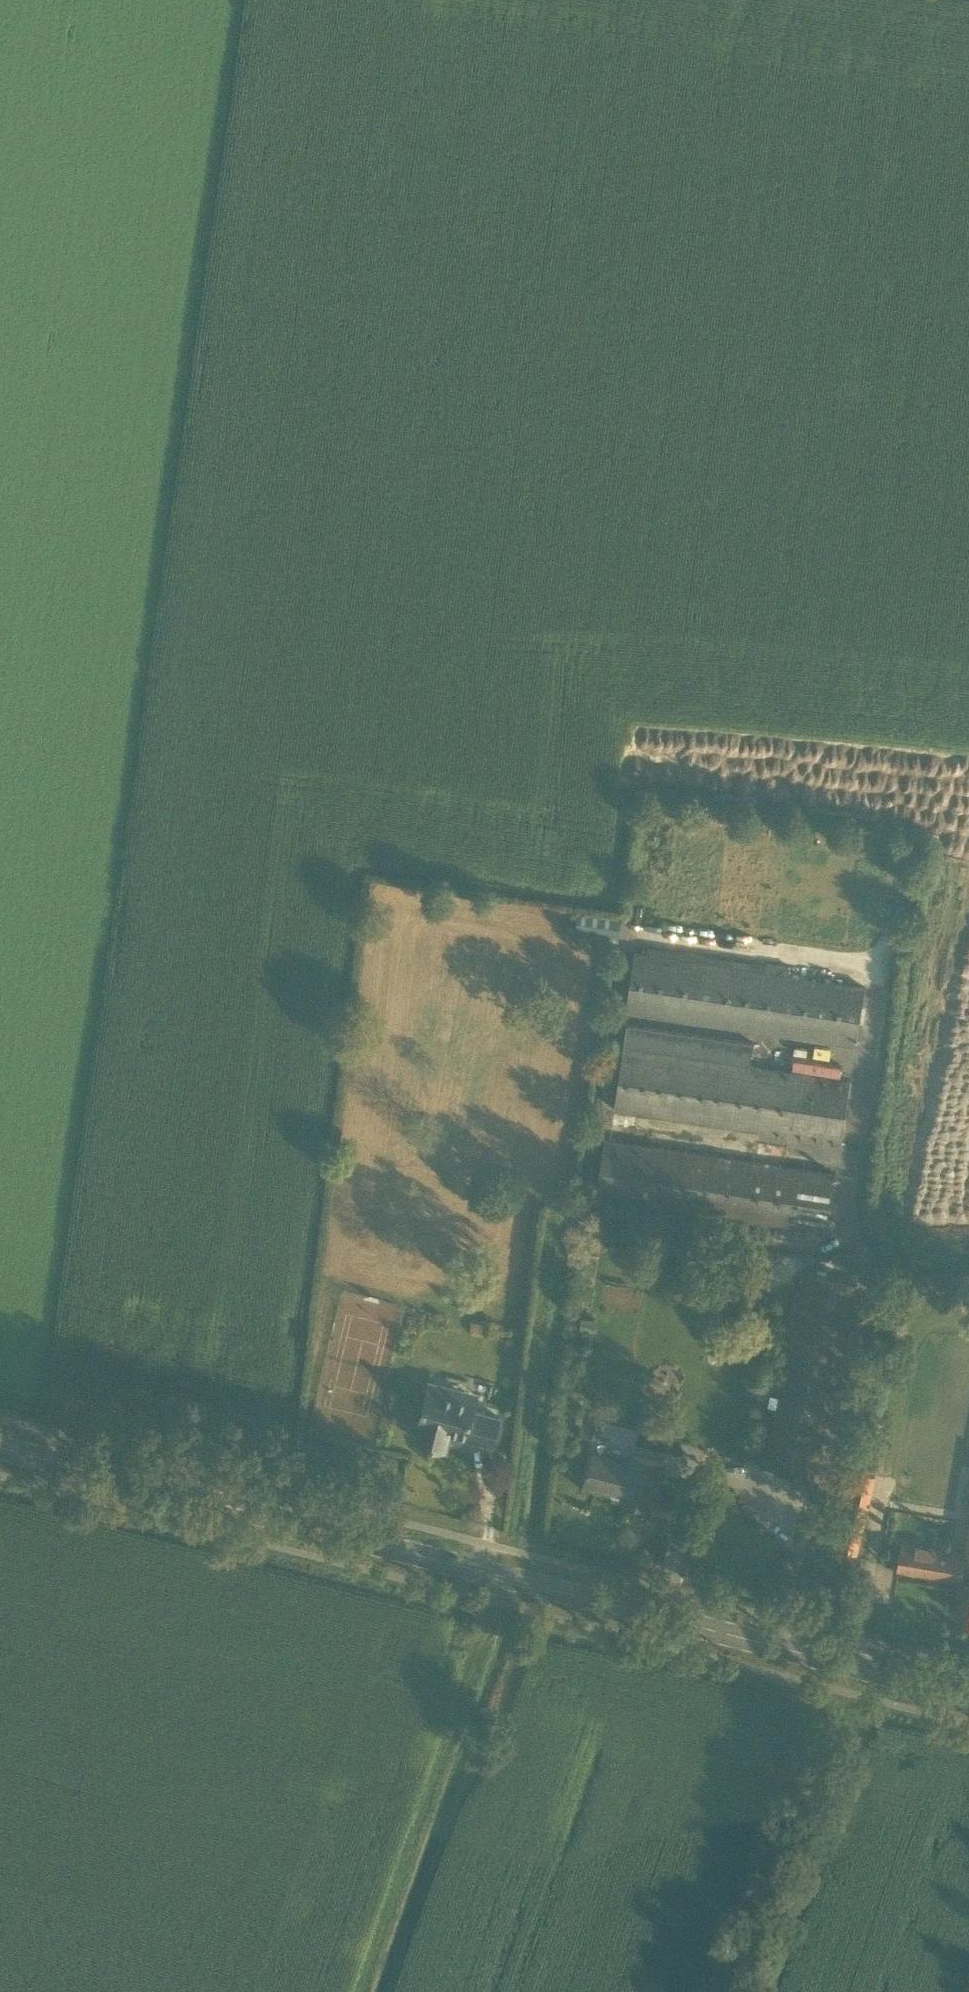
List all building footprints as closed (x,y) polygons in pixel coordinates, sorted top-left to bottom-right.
[(578,911),(576,931),(619,937),(622,917),(578,911)] [(647,953),(634,951),(625,1011),(644,1014),(673,1018),(855,1045),(864,987),(789,976),(791,965),(766,962),(766,965),(648,946),(647,953)] [(769,1056),(768,1066),(750,1063),(753,1043),(626,1024),(611,1126),(635,1129),(638,1113),(840,1143),(850,1081),(789,1072),(791,1059),(769,1056)] [(605,1140),(596,1197),(826,1232),(835,1175),(783,1167),(786,1147),(757,1143),(754,1162),(605,1140)] [(465,1437),(493,1444),(499,1417),(473,1411),(475,1402),(428,1390),(420,1422),(423,1423),(418,1441),(447,1449),(451,1430),(466,1434),(465,1437)] [(592,1454),(585,1484),(612,1491),(612,1488),(619,1490),(618,1493),(623,1494),(621,1500),(651,1508),(662,1462),(632,1455),(630,1464),(592,1454)] [(857,1552),(876,1475),(854,1470),(835,1547),(857,1552)] [(955,1614),(968,1617),(968,1532),(965,1555),(902,1544),(898,1572),(960,1582),(955,1614)]
